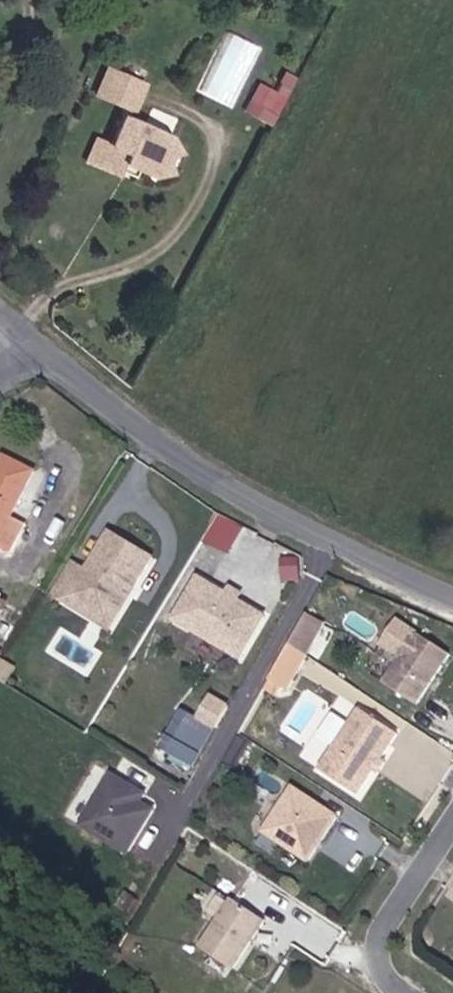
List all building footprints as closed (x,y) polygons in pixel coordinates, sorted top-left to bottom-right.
[(275,124),(298,74),(286,69),(277,87),(260,79),(245,110),(275,124)] [(112,72),(102,95),(135,110),(145,85),(112,72)] [(159,176),(174,137),(129,117),(115,146),(97,138),(87,162),(118,176),(125,161),(159,176)] [(182,156),(174,137),(159,176),(177,170),(182,156)] [(0,444),(0,464),(8,447),(0,444)] [(220,511),(206,540),(233,553),(247,524),(220,511)] [(68,588),(88,602),(112,596),(124,575),(130,578),(147,548),(104,522),(81,563),(68,555),(49,587),(64,596),(68,588)] [(287,579),(304,578),(303,555),(286,556),(287,579)] [(194,566),(167,608),(233,649),(259,607),(194,566)] [(130,578),(124,575),(112,596),(88,602),(68,588),(64,596),(106,621),(130,578)] [(13,599),(0,593),(0,625),(13,599)] [(411,627),(378,678),(410,699),(443,649),(411,627)] [(288,673),(300,651),(284,640),(271,664),(288,673)] [(280,687),(288,673),(271,664),(263,677),(280,687)] [(209,721),(221,699),(203,689),(191,711),(208,720),(209,721)] [(186,759),(208,720),(191,711),(175,702),(153,741),(186,759)] [(351,789),(391,728),(353,703),(313,765),(351,789)] [(136,792),(140,784),(106,765),(77,817),(125,843),(149,800),(136,792)] [(301,855),(330,811),(286,782),(257,826),(301,855)] [(225,963),(257,914),(225,893),(192,942),(225,963)]
